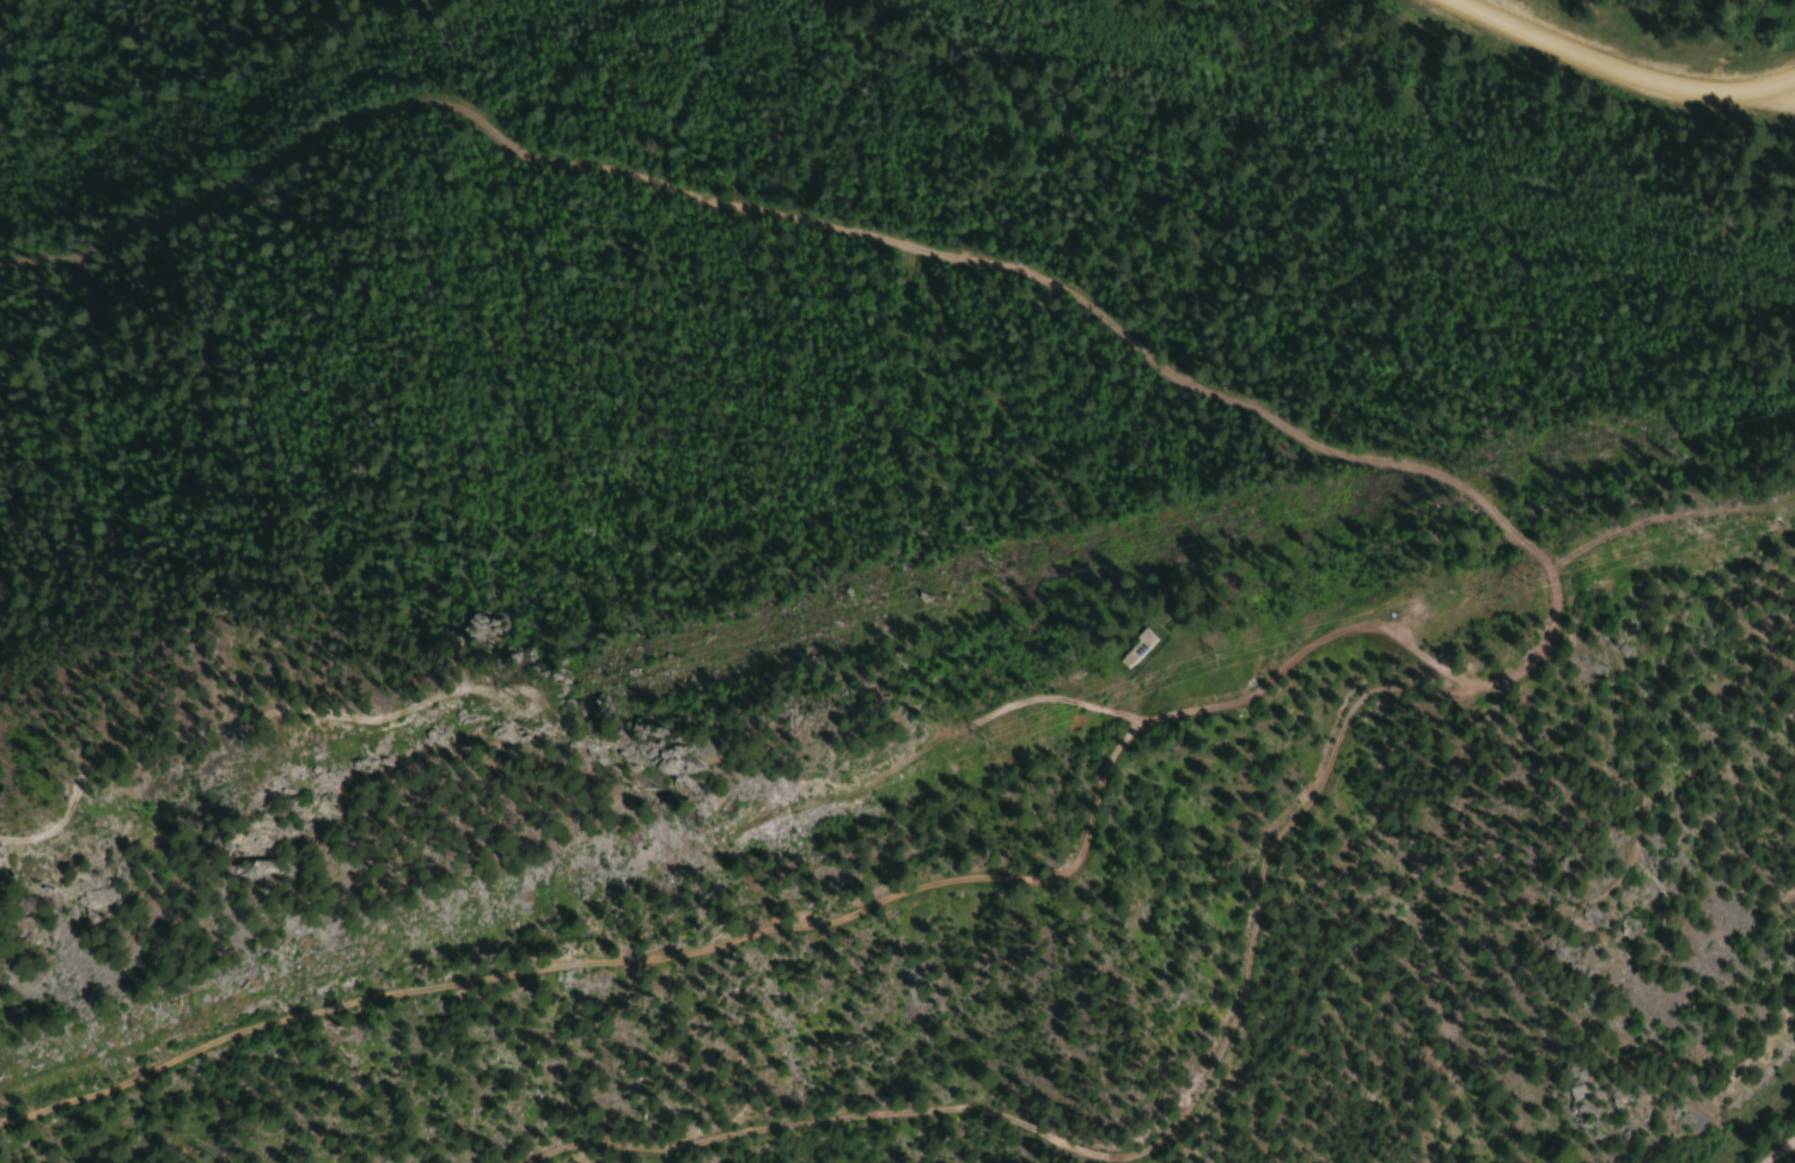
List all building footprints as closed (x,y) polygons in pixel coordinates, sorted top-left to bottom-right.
[(1112,656),(1123,668),(1153,641),(1141,629),(1112,656)]
